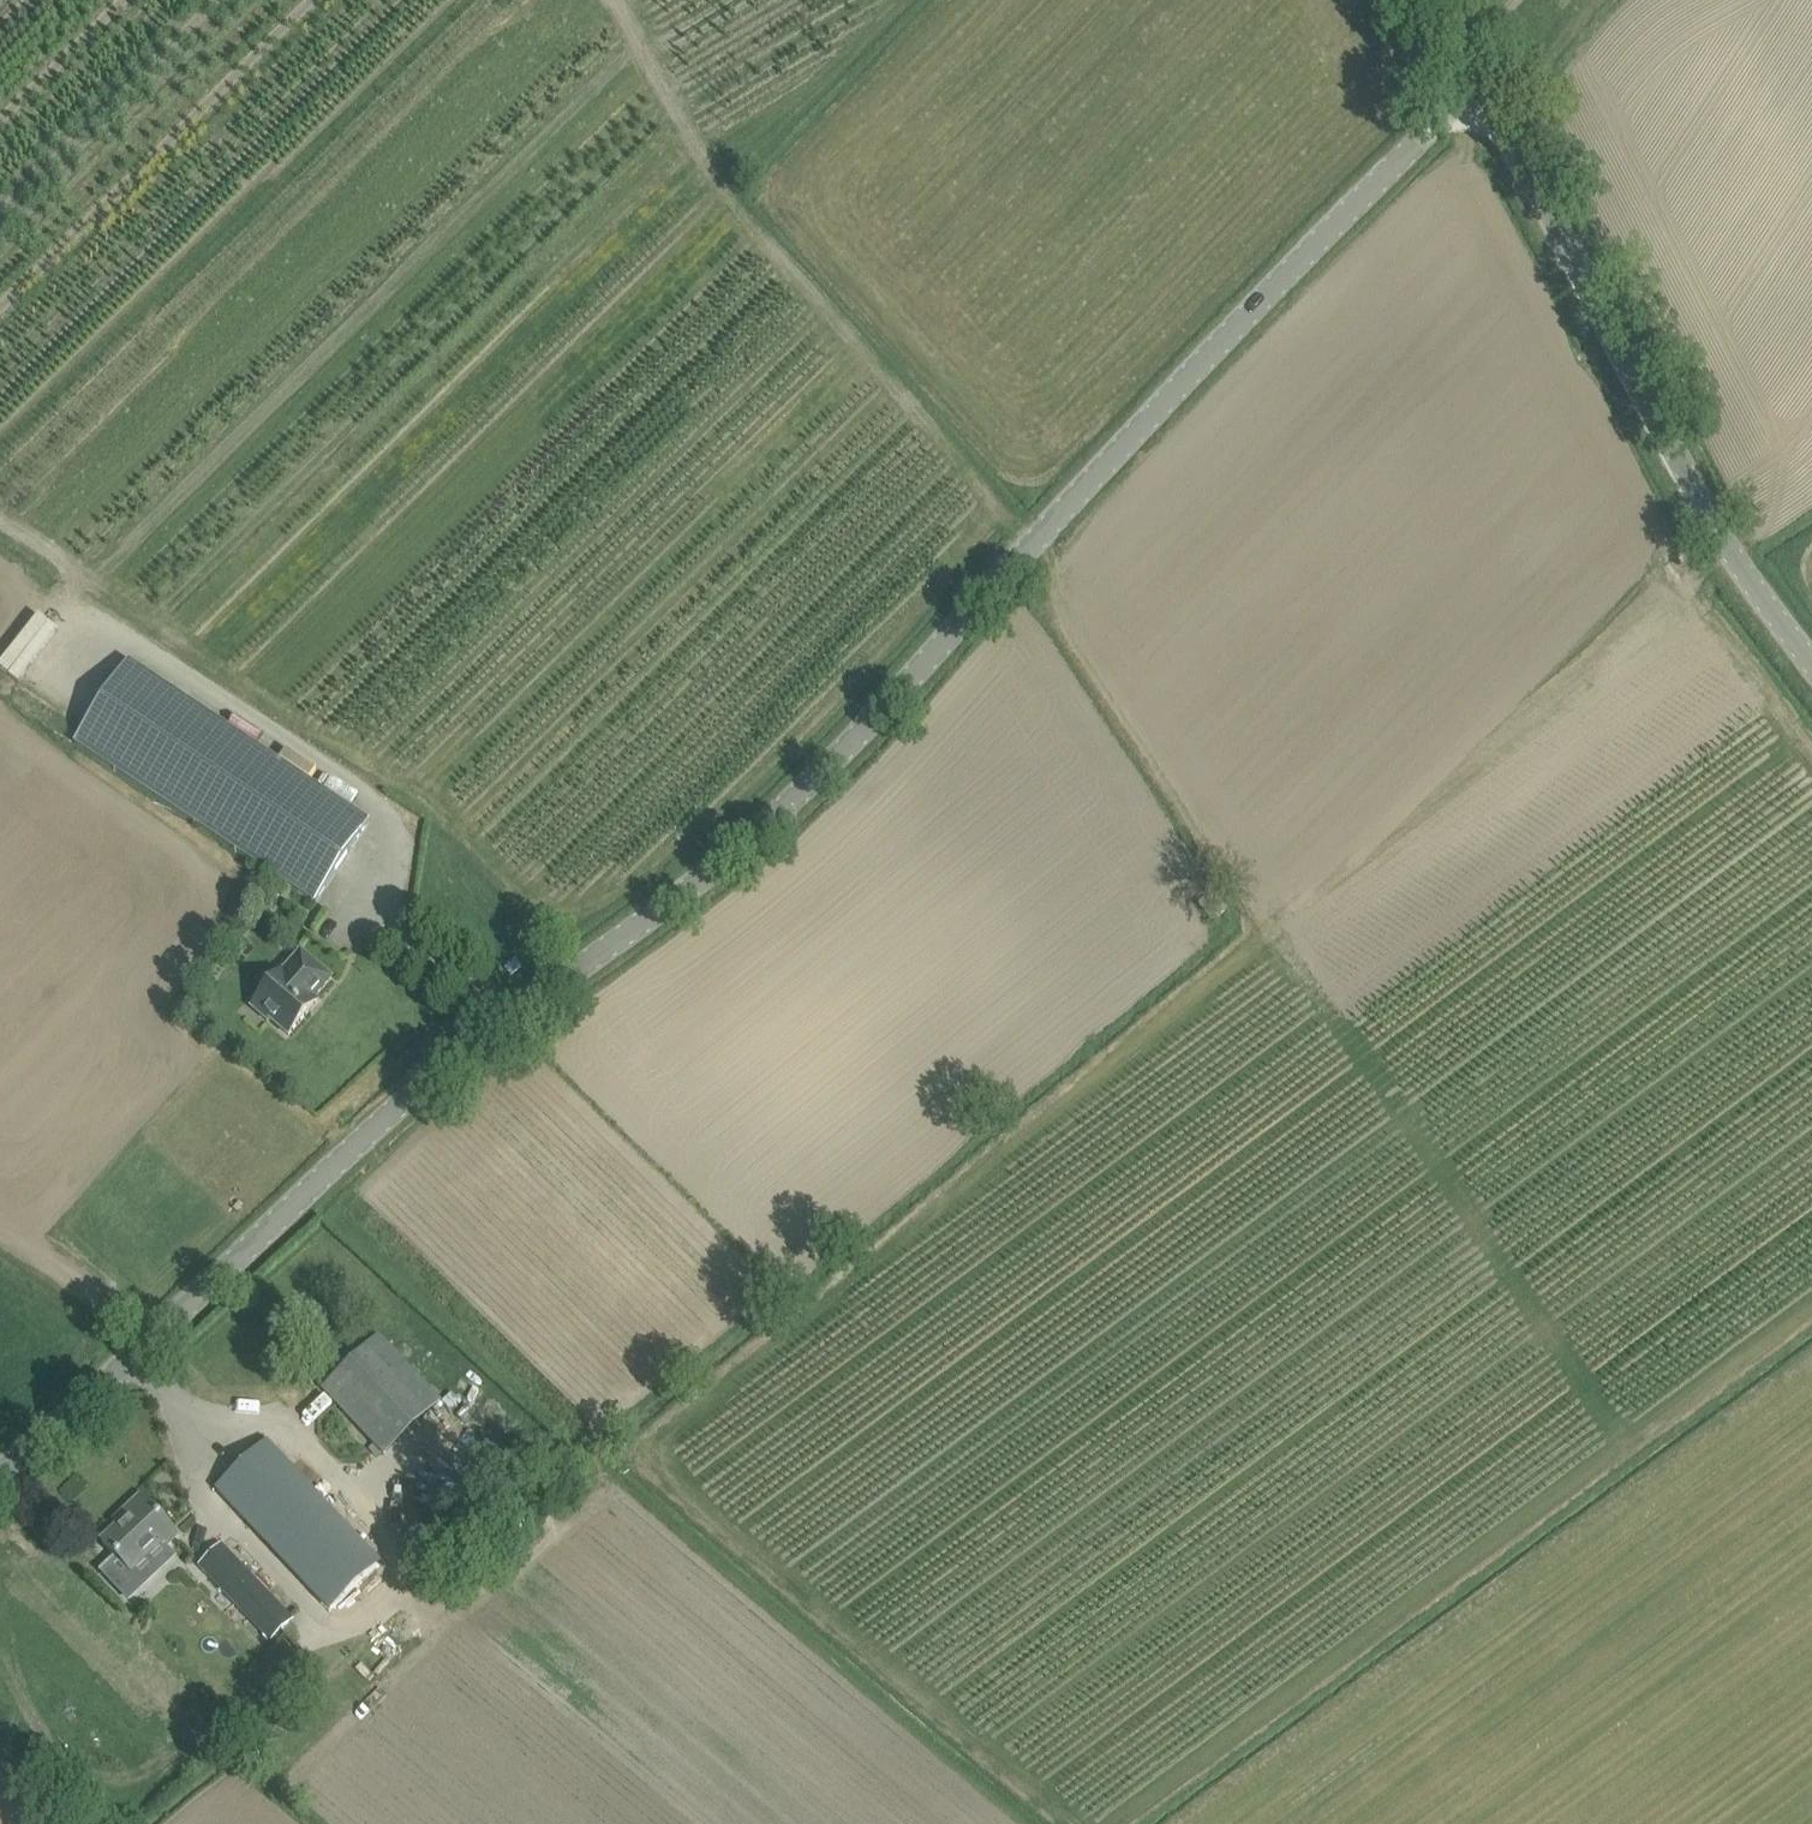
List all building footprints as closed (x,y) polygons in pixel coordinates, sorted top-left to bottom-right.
[(369,822),(301,777),(128,662),(74,743),(315,904),(369,822)] [(282,971),(255,1002),(251,1007),(267,1021),(269,1019),(288,1035),(317,1002),(314,998),(331,978),(300,952),(283,972),(282,971)] [(379,1337),(324,1389),(384,1453),(439,1402),(379,1337)] [(380,1562),(301,1478),(268,1442),(216,1490),(305,1584),(331,1559),(355,1585),(380,1562)] [(177,1535),(157,1514),(141,1496),(123,1513),(127,1518),(102,1541),(131,1571),(159,1544),(163,1549),(177,1535)] [(222,1545),(199,1566),(269,1640),(292,1618),(222,1545)]
